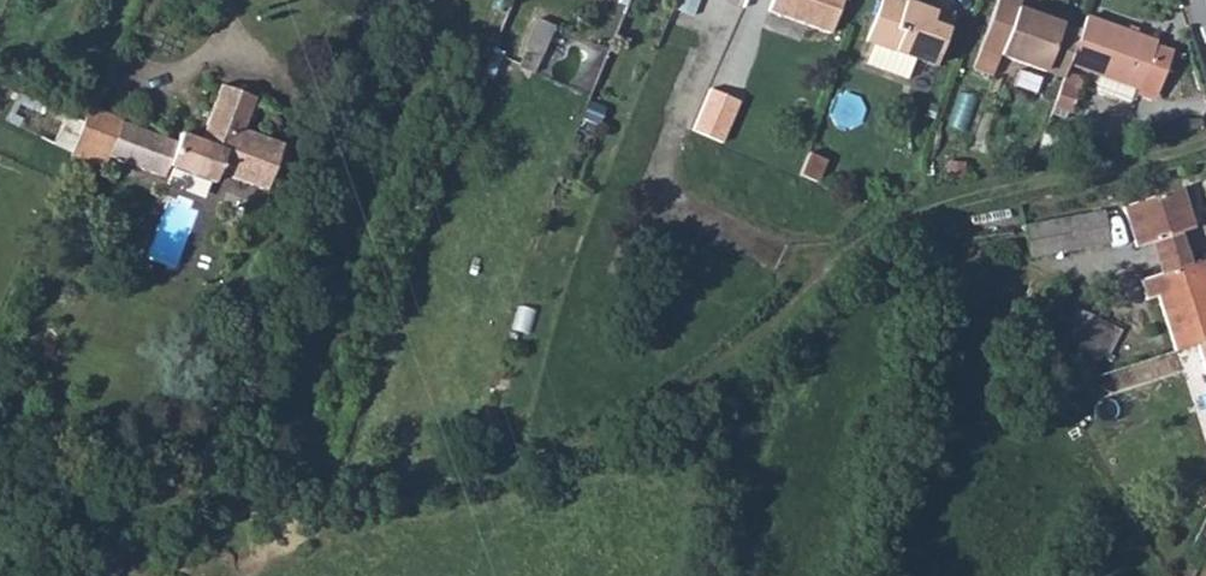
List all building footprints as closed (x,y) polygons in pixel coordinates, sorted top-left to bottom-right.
[(769,11),(831,34),(843,0),(773,0),(769,11)] [(904,3),(897,0),(882,0),(867,41),(873,43),(915,59),(934,66),(953,14),(935,7),(933,13),(904,3)] [(904,3),(933,13),(935,7),(916,0),(905,0),(904,3)] [(973,69),(993,75),(1000,55),(1064,78),(1069,64),(1081,31),(1018,9),(1020,2),(1014,0),(998,0),(973,69)] [(1081,31),(1069,64),(1156,95),(1171,53),(1154,47),(1156,42),(1086,17),(1081,31)] [(554,27),(537,19),(525,47),(529,49),(520,67),(534,74),(554,27)] [(915,59),(873,43),(866,63),(908,78),(915,59)] [(89,107),(71,156),(105,168),(109,157),(164,177),(168,166),(214,183),(218,173),(267,191),(269,185),(277,188),(282,174),(274,171),(277,162),(285,165),(290,153),(282,150),(284,145),(244,130),(255,98),(222,85),(201,141),(180,134),(177,143),(122,123),(124,120),(89,107)] [(1061,86),(1050,115),(1065,120),(1075,91),(1061,86)] [(809,153),(800,175),(817,182),(826,160),(809,153)] [(1124,208),(1137,248),(1150,243),(1180,233),(1193,229),(1180,189),(1124,208)] [(1103,212),(1024,226),(1030,257),(1108,243),(1103,212)] [(1180,233),(1150,243),(1160,274),(1190,264),(1180,233)] [(1160,274),(1140,280),(1147,300),(1158,297),(1176,352),(1197,345),(1205,342),(1205,274),(1195,278),(1190,264),(1160,274)] [(1104,360),(1122,327),(1080,304),(1062,338),(1104,360)] [(1197,345),(1205,373),(1205,342),(1197,345)]
